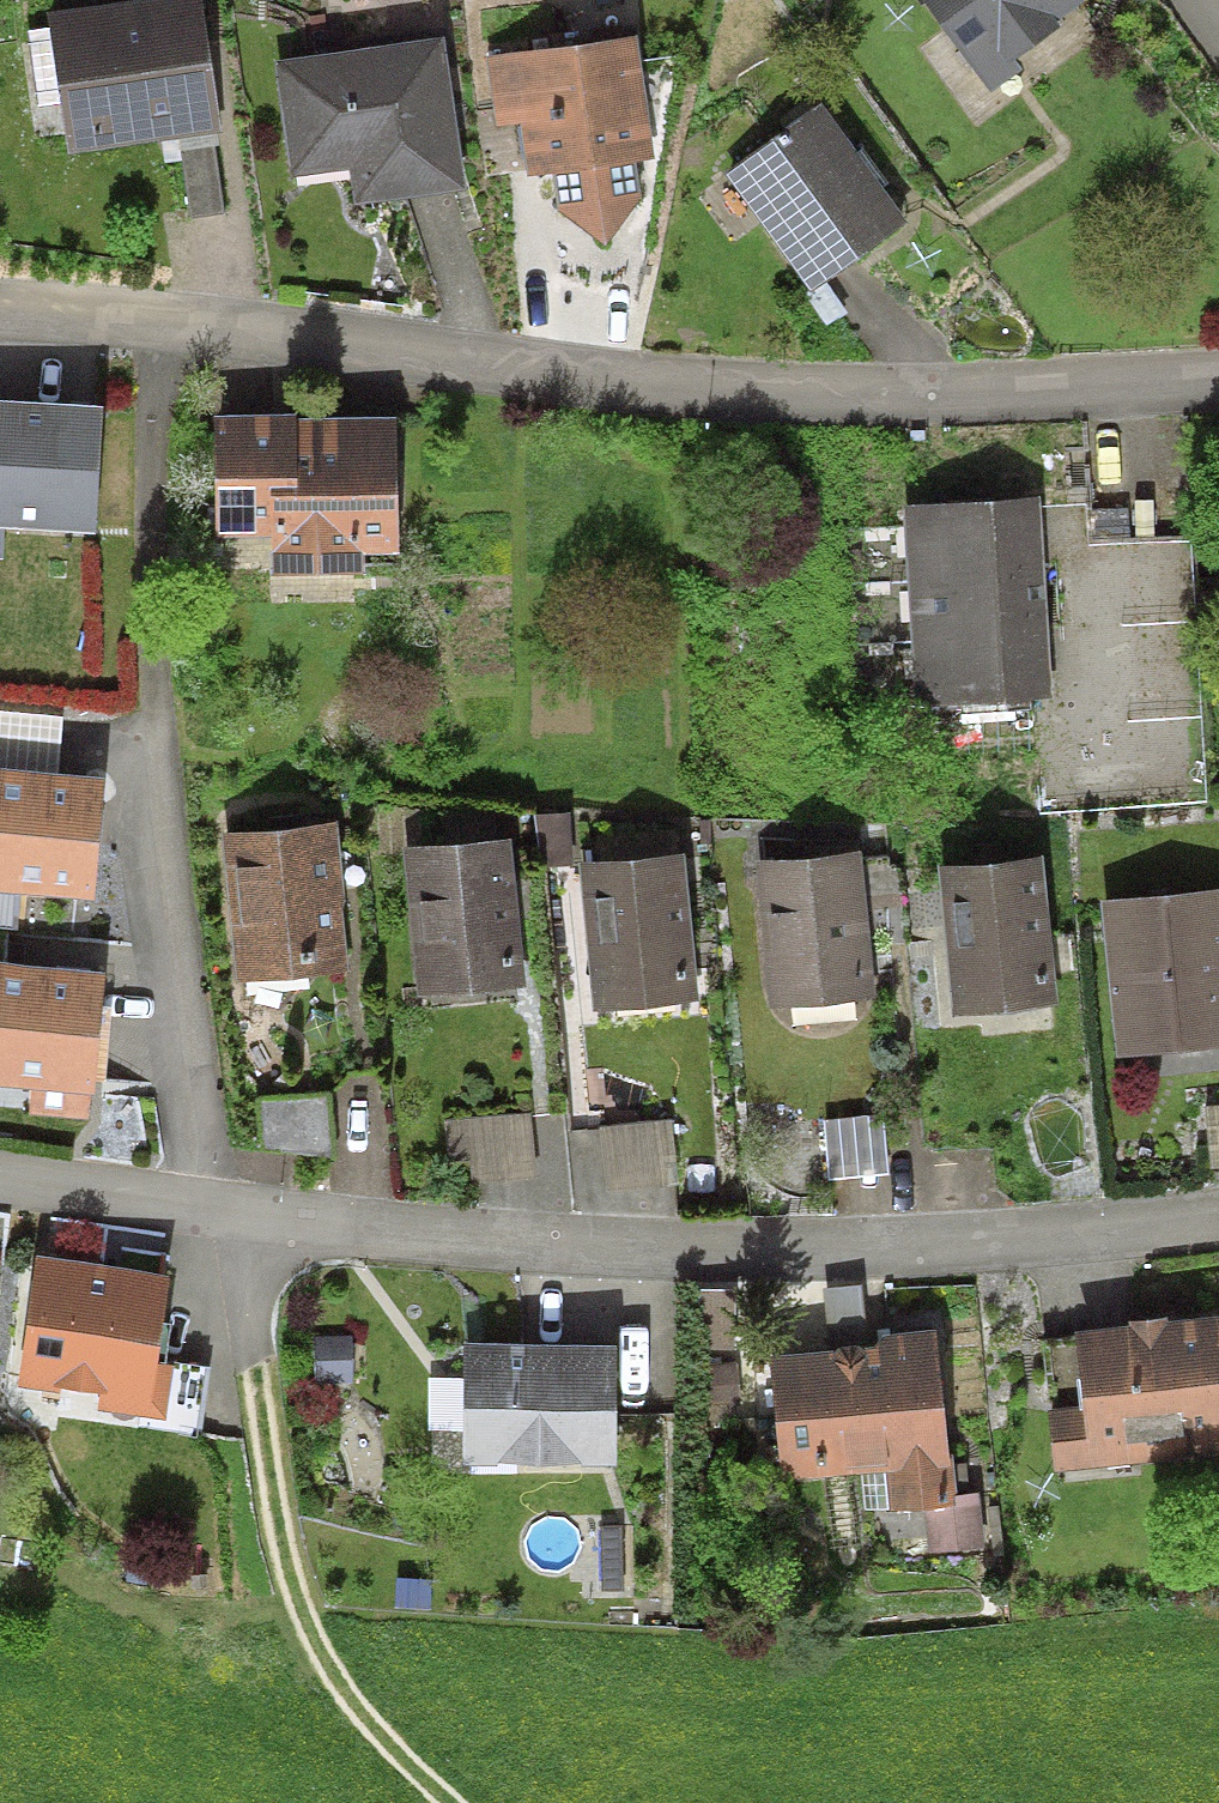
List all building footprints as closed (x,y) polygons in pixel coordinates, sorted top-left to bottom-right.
[(48,13),(50,28),(61,103),(68,153),(179,138),(217,132),(221,132),(202,0),(143,0),(48,13)] [(1085,0),(922,0),(990,92),(1022,68),(1016,60),(1060,27),(1057,23),(1086,2),(1085,0)] [(61,103),(50,28),(28,31),(39,106),(61,103)] [(637,35),(488,58),(498,127),(519,124),(528,176),(551,174),(558,213),(607,246),(642,198),(636,162),(655,158),(637,35)] [(446,37),(275,60),(290,177),(349,169),(354,206),(467,191),(446,37)] [(857,153),(822,105),(725,174),(811,292),(907,223),(883,189),(857,153)] [(219,145),(217,132),(179,138),(191,218),(225,213),(215,146),(219,145)] [(864,148),(857,153),(883,189),(890,184),(864,148)] [(0,399),(0,559),(2,559),(4,528),(97,534),(104,405),(0,399)] [(297,413),(212,415),(214,538),(272,537),(273,575),(365,574),(365,553),(399,552),(397,416),(297,417),(297,413)] [(1041,498),(904,505),(914,705),(1051,698),(1041,498)] [(58,775),(63,716),(0,711),(0,770),(58,775)] [(20,893),(95,898),(103,778),(58,775),(0,770),(0,892),(20,893)] [(540,867),(573,865),(570,813),(537,815),(540,867)] [(337,823),(223,835),(238,983),(349,972),(342,906),(345,906),(337,823)] [(510,839),(402,850),(417,997),(525,986),(510,839)] [(862,850),(753,861),(768,1009),(877,998),(862,850)] [(684,854),(579,864),(594,1012),(698,1002),(684,854)] [(1044,856),(939,866),(953,1016),(1058,1006),(1044,856)] [(1101,902),(1116,1058),(1218,1047),(1218,890),(1101,902)] [(20,893),(0,892),(0,929),(18,930),(20,893)] [(0,964),(0,1087),(32,1090),(30,1116),(90,1121),(92,1096),(96,1096),(106,973),(0,964)] [(1205,1107),(1211,1169),(1218,1168),(1218,1105),(1205,1107)] [(883,1114),(825,1120),(830,1179),(888,1174),(883,1114)] [(170,1275),(37,1255),(18,1387),(60,1393),(61,1389),(99,1395),(97,1410),(166,1421),(174,1366),(157,1364),(170,1275)] [(862,1285),(823,1289),(828,1350),(868,1346),(862,1285)] [(699,1289),(698,1350),(735,1351),(736,1290),(699,1289)] [(1072,1332),(1080,1407),(1048,1411),(1055,1473),(1218,1456),(1218,1317),(1168,1322),(1129,1326),(1072,1332)] [(1129,1321),(1129,1326),(1168,1322),(1168,1317),(1129,1321)] [(937,1331),(876,1336),(877,1345),(868,1346),(828,1350),(771,1355),(782,1480),(862,1473),(886,1471),(890,1508),(890,1513),(924,1510),(954,1507),(953,1496),(957,1496),(953,1455),(948,1455),(937,1331)] [(352,1336),(317,1337),(318,1383),(353,1382),(352,1336)] [(615,1345),(465,1344),(464,1379),(464,1430),(463,1465),(613,1467),(615,1345)] [(737,1365),(705,1366),(707,1427),(739,1425),(737,1365)] [(464,1430),(464,1379),(429,1379),(428,1429),(464,1430)] [(865,1511),(890,1508),(886,1471),(862,1473),(865,1511)] [(957,1496),(953,1496),(954,1507),(924,1510),(929,1555),(985,1549),(979,1493),(957,1496)] [(621,1526),(599,1527),(601,1591),(623,1590),(621,1526)]
